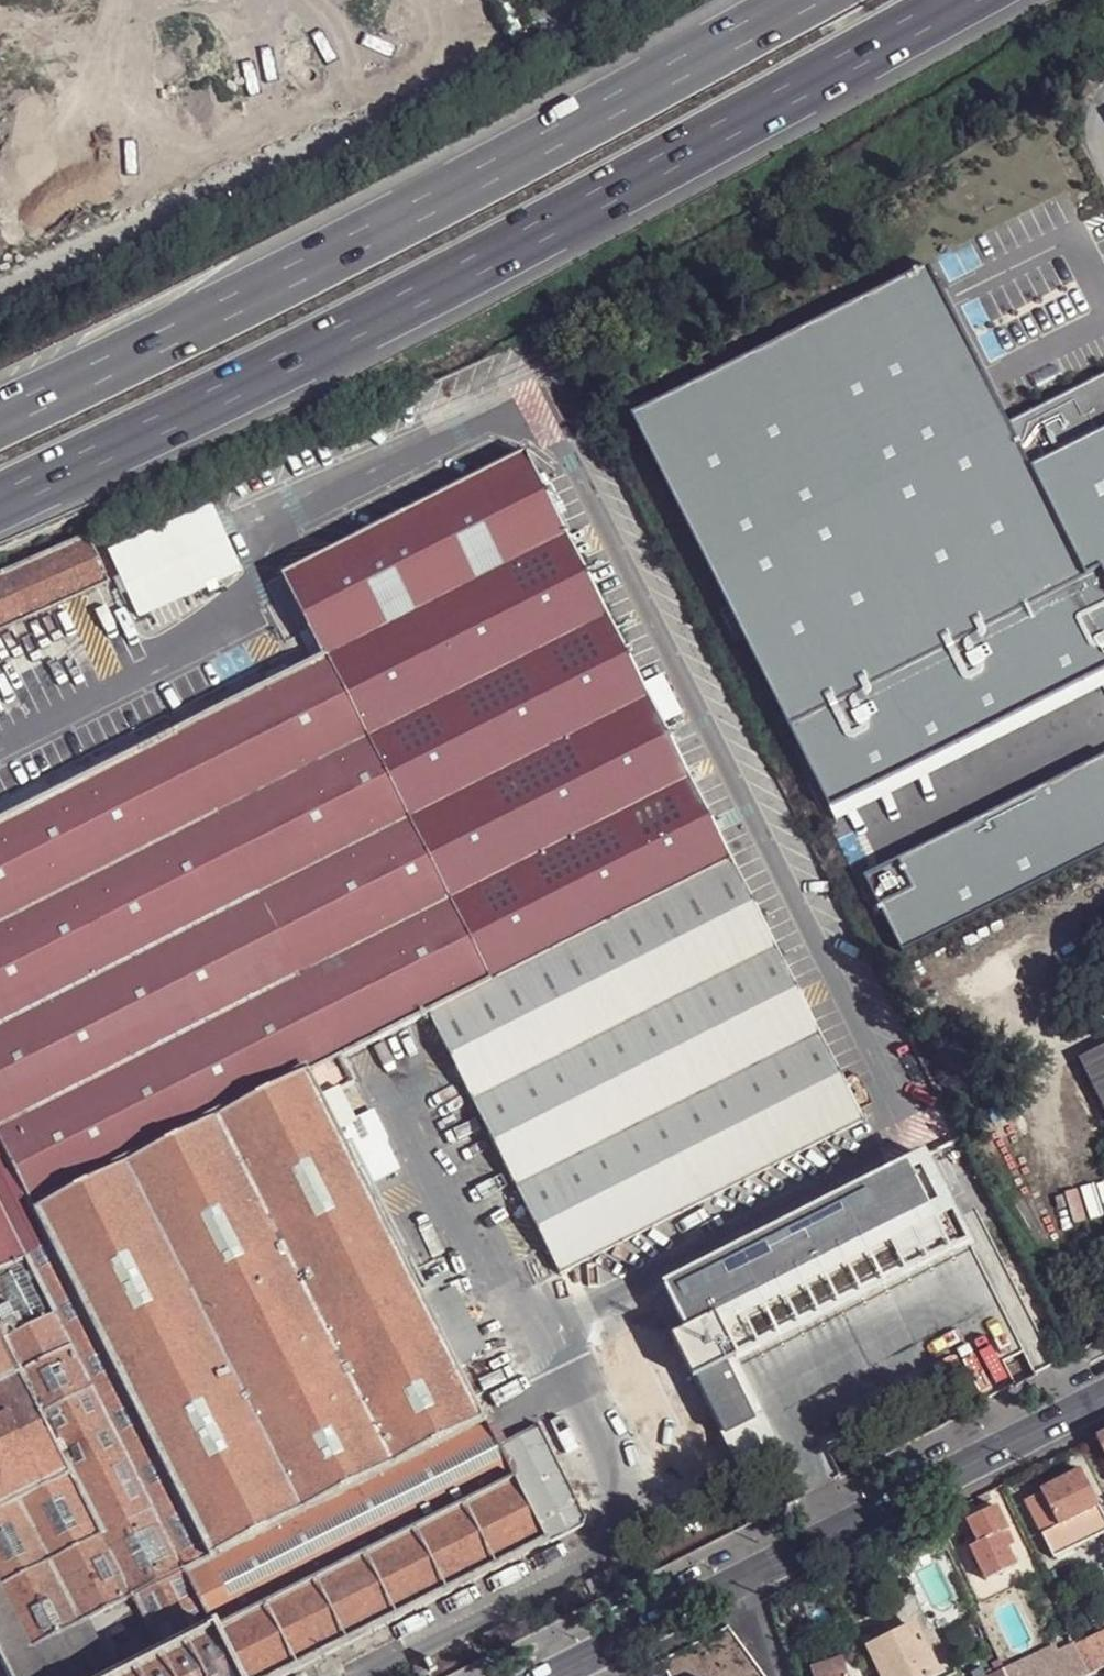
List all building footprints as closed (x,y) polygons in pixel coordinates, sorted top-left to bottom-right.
[(638,428),(836,828),(1103,697),(1103,443),(1037,475),(940,272),(638,428)] [(733,862),(527,453),(282,578),(315,641),(324,659),(328,656),(494,984),(733,862)] [(208,504),(107,548),(137,613),(238,569),(208,504)] [(88,535),(0,574),(0,635),(110,585),(88,535)] [(296,651),(315,641),(282,578),(264,587),(296,651)] [(178,733),(324,659),(315,641),(296,651),(79,760),(58,771),(0,800),(0,822),(178,733)] [(178,733),(343,1058),(430,1016),(494,984),(328,656),(324,659),(178,733)] [(548,1544),(498,1444),(479,1404),(460,1369),(421,1291),(413,1274),(356,1161),(343,1136),(326,1101),(342,1093),(356,1085),(343,1058),(178,733),(0,822),(0,1595),(28,1651),(85,1623),(112,1675),(287,1675),(548,1544)] [(58,771),(79,760),(70,742),(0,777),(0,800),(58,771)] [(869,881),(906,956),(1103,859),(1103,765),(869,881)] [(864,1123),(733,862),(494,984),(430,1016),(517,1189),(557,1268),(561,1276),(864,1123)] [(1083,1061),(1103,1104),(1103,1050),(1083,1061)] [(326,1101),(343,1136),(360,1127),(342,1093),(326,1101)] [(926,1159),(666,1290),(709,1373),(726,1365),(746,1405),(757,1400),(786,1460),(805,1497),(842,1478),(829,1453),(968,1382),(981,1405),(1017,1387),(1006,1365),(1024,1355),(926,1159)] [(421,1291),(460,1369),(487,1356),(447,1278),(421,1291)] [(746,1405),(726,1365),(709,1373),(694,1381),(745,1481),(786,1460),(757,1400),(746,1405)] [(498,1444),(548,1544),(584,1525),(585,1519),(538,1425),(498,1444)] [(1027,1502),(1055,1557),(1103,1532),(1103,1514),(1083,1473),(1027,1502)] [(996,1508),(966,1522),(979,1546),(970,1551),(987,1583),(1015,1567),(1005,1547),(999,1536),(1005,1533),(996,1508)] [(1005,1533),(999,1536),(1005,1547),(1011,1544),(1005,1533)] [(525,1613),(531,1625),(576,1601),(570,1590),(525,1613)] [(85,1623),(28,1651),(0,1595),(0,1659),(9,1675),(112,1675),(85,1623)] [(485,1635),(490,1645),(508,1635),(502,1625),(485,1635)] [(915,1626),(870,1648),(885,1675),(925,1675),(937,1670),(915,1626)] [(1075,1642),(1089,1672),(1103,1665),(1103,1627),(1075,1642)] [(1075,1642),(1051,1653),(1056,1662),(1026,1675),(1082,1675),(1089,1672),(1075,1642)] [(1002,1668),(1006,1675),(1026,1675),(1056,1662),(1051,1653),(1046,1655),(1043,1649),(1002,1668)] [(405,1670),(408,1675),(421,1675),(427,1673),(422,1662),(405,1670)] [(807,1672),(808,1675),(843,1675),(838,1662),(807,1672)]
